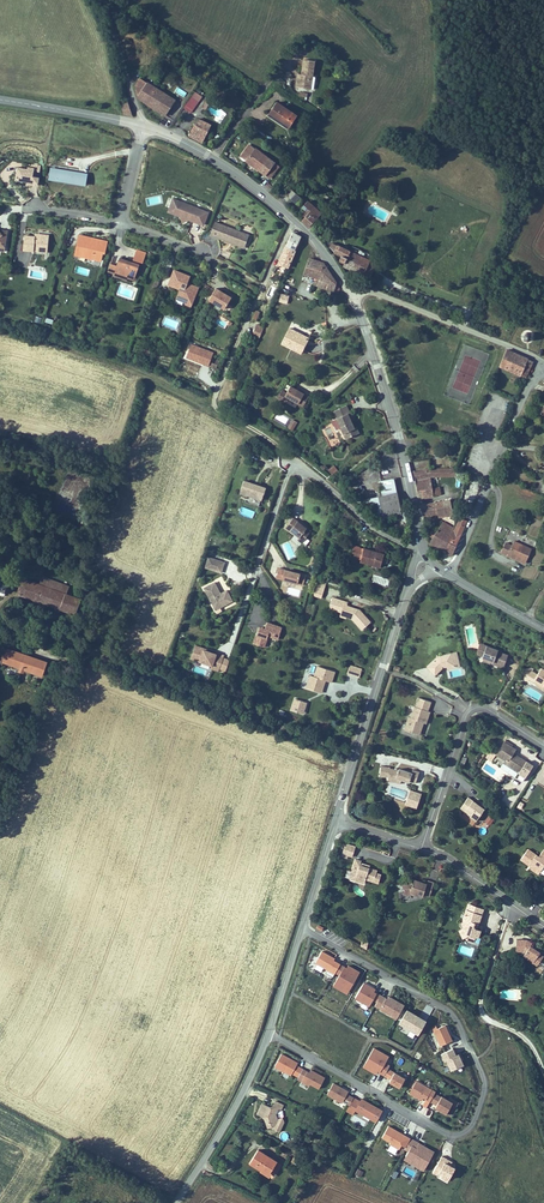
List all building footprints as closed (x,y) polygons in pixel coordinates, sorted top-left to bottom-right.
[(304,77),(298,76),(297,82),(296,88),(309,90),(311,76),(314,76),(316,62),(306,60),(305,73),(304,77)] [(136,87),(140,101),(157,113),(165,118),(174,103),(140,81),(136,87)] [(176,89),(174,93),(184,99),(186,94),(176,89)] [(191,115),(201,99),(194,94),(183,110),(191,115)] [(133,117),(128,101),(118,104),(121,116),(132,118),(133,117)] [(297,119),(277,103),(273,108),(268,115),(279,123),(280,121),(290,128),(297,119)] [(210,128),(198,121),(190,133),(196,137),(202,141),(210,128)] [(290,128),(280,121),(279,123),(288,130),(290,128)] [(274,164),(249,146),(240,159),(252,168),(265,177),(274,164)] [(278,168),(274,164),(265,177),(269,180),(278,168)] [(38,177),(39,172),(34,171),(34,169),(28,168),(27,170),(20,168),(19,174),(17,174),(16,182),(23,183),(23,181),(28,182),(32,182),(31,185),(37,186),(39,178),(38,177)] [(85,188),(87,175),(56,170),(54,183),(67,185),(85,188)] [(291,191),(286,197),(295,204),(300,198),(291,191)] [(315,207),(316,208),(318,205),(316,203),(314,206),(309,202),(307,200),(302,206),(307,210),(310,213),(315,207)] [(203,226),(207,213),(172,201),(169,210),(177,213),(179,218),(182,223),(188,221),(203,226)] [(301,224),(307,230),(322,212),(316,208),(315,207),(310,213),(308,215),(301,224)] [(215,223),(210,236),(223,240),(230,243),(230,242),(232,243),(232,244),(242,248),(244,243),(246,244),(249,238),(242,235),(243,233),(215,223)] [(291,236),(288,242),(299,246),(304,235),(293,231),(291,236)] [(47,255),(48,236),(41,235),(38,235),(38,237),(34,237),(24,236),(22,252),(33,253),(33,254),(47,255)] [(104,255),(107,242),(93,239),(92,242),(90,242),(91,238),(85,237),(79,235),(74,256),(100,262),(102,255),(104,255)] [(299,246),(288,242),(284,251),(279,262),(293,266),(301,247),(299,246)] [(142,252),(137,250),(132,264),(119,259),(116,267),(110,264),(108,271),(134,280),(138,267),(139,263),(142,264),(146,253),(142,252)] [(377,280),(381,273),(375,269),(378,264),(360,253),(354,266),(360,269),(363,271),(360,275),(366,278),(369,274),(377,280)] [(328,265),(325,260),(313,255),(307,271),(318,276),(315,283),(339,293),(341,286),(336,277),(332,270),(328,265)] [(383,267),(378,264),(375,269),(381,273),(383,267)] [(134,280),(108,271),(107,273),(114,275),(113,277),(126,282),(127,280),(133,282),(134,280)] [(198,289),(193,287),(190,288),(186,286),(187,285),(189,278),(185,277),(173,272),(167,287),(179,291),(178,295),(179,298),(184,300),(183,303),(184,304),(185,306),(191,308),(198,289)] [(224,295),(215,290),(208,303),(224,312),(231,299),(224,295)] [(277,301),(286,305),(289,297),(280,294),(277,301)] [(179,298),(178,295),(175,301),(184,304),(183,303),(184,300),(179,298)] [(251,337),(258,340),(263,328),(256,325),(251,337)] [(280,346),(301,356),(309,339),(289,329),(280,346)] [(529,331),(527,331),(526,331),(524,332),(523,333),(522,334),(522,335),(522,337),(522,339),(523,340),(524,341),(525,342),(527,342),(529,342),(530,341),(531,340),(532,339),(532,337),(532,336),(532,334),(531,333),(530,332),(529,331)] [(508,369),(515,351),(506,348),(499,366),(508,369)] [(515,351),(508,369),(526,377),(533,361),(527,358),(528,357),(515,351)] [(284,394),(301,404),(307,394),(298,389),(297,390),(294,389),(295,387),(290,384),(285,391),(284,394)] [(284,394),(285,391),(280,388),(276,396),(281,398),(284,394)] [(333,411),(345,436),(350,433),(352,439),(361,434),(359,428),(357,429),(349,414),(352,413),(347,404),(333,411)] [(332,464),(327,470),(333,473),(337,467),(332,464)] [(423,476),(430,475),(435,474),(451,475),(451,469),(451,467),(446,467),(434,467),(416,470),(416,477),(423,476)] [(380,480),(383,493),(396,490),(394,477),(380,480)] [(258,484),(244,479),(240,492),(248,495),(246,501),(258,505),(260,499),(261,499),(266,486),(258,484)] [(424,481),(426,495),(441,493),(440,486),(436,487),(434,479),(424,481)] [(424,481),(417,482),(419,496),(426,495),(424,481)] [(383,493),(378,494),(383,516),(401,513),(396,490),(383,493)] [(378,494),(355,499),(379,519),(383,519),(383,516),(378,494)] [(450,498),(445,500),(421,504),(422,510),(423,515),(434,513),(444,510),(444,512),(443,514),(454,512),(452,503),(450,498)] [(302,524),(292,517),(286,526),(299,536),(304,539),(311,530),(302,524)] [(431,543),(443,549),(451,532),(439,526),(435,534),(431,543)] [(451,532),(443,549),(445,550),(452,553),(461,533),(452,529),(451,532)] [(502,553),(509,556),(510,554),(527,560),(532,548),(515,540),(513,544),(507,542),(505,546),(502,553)] [(359,549),(360,546),(355,545),(351,555),(363,559),(362,561),(381,567),(385,555),(370,550),(365,548),(364,551),(359,549)] [(510,554),(509,556),(526,563),(527,560),(510,554)] [(225,561),(208,556),(205,567),(221,572),(225,561)] [(300,572),(284,568),(284,569),(279,567),(276,577),(283,579),(282,584),(290,586),(292,582),(303,585),(306,575),(300,573),(300,572)] [(0,570),(0,589),(10,592),(14,582),(4,578),(6,572),(0,570)] [(34,595),(43,598),(49,583),(29,575),(21,590),(34,595)] [(219,588),(225,586),(223,577),(216,579),(219,588)] [(322,594),(326,583),(319,580),(315,591),(322,594)] [(214,581),(203,587),(215,610),(233,601),(227,589),(220,593),(214,581)] [(49,583),(43,598),(64,606),(70,591),(49,583)] [(80,595),(70,591),(64,606),(74,610),(80,595)] [(369,624),(363,612),(361,614),(359,611),(355,610),(356,607),(347,604),(348,602),(332,597),(330,603),(342,607),(341,612),(340,613),(347,615),(353,617),(361,630),(369,624)] [(341,612),(342,607),(330,603),(329,608),(341,612)] [(272,623),(267,621),(265,628),(257,632),(253,643),(264,646),(268,635),(278,638),(282,626),(272,623)] [(223,657),(224,654),(217,652),(216,653),(203,648),(203,647),(195,644),(190,658),(198,661),(198,660),(212,665),(211,668),(218,671),(219,669),(225,671),(229,659),(223,657)] [(486,651),(483,651),(485,645),(480,644),(477,655),(484,657),(486,651)] [(499,650),(485,645),(483,651),(486,651),(484,657),(486,660),(500,665),(505,664),(508,655),(498,652),(499,650)] [(51,663),(11,648),(6,663),(23,670),(21,674),(28,676),(30,672),(46,678),(51,663)] [(438,655),(425,666),(432,674),(440,668),(439,665),(445,664),(445,667),(445,669),(449,668),(453,667),(452,663),(458,662),(456,651),(438,655)] [(395,664),(393,670),(399,672),(402,666),(395,664)] [(358,676),(361,669),(350,665),(348,673),(358,676)] [(335,672),(317,666),(314,676),(310,675),(306,687),(315,690),(317,684),(321,686),(324,685),(322,682),(323,679),(326,680),(331,682),(335,672)] [(525,668),(523,670),(521,673),(521,674),(521,675),(521,676),(521,677),(522,678),(523,679),(527,678),(531,680),(532,679),(534,681),(533,684),(536,685),(540,688),(541,685),(543,687),(543,669),(541,667),(537,674),(532,671),(534,669),(531,667),(525,668)] [(324,685),(321,686),(317,684),(315,690),(322,692),(326,680),(323,679),(322,682),(324,685)] [(406,723),(404,729),(417,733),(419,727),(422,728),(424,722),(426,723),(428,719),(430,711),(428,711),(431,702),(418,697),(415,706),(414,706),(410,717),(408,723),(406,723)] [(303,710),(301,706),(303,701),(295,698),(291,709),(300,712),(303,710)] [(499,748),(492,759),(501,765),(502,762),(518,772),(518,773),(525,777),(533,764),(526,759),(526,760),(513,752),(516,748),(504,741),(499,748)] [(390,767),(381,766),(380,776),(388,776),(388,781),(394,781),(400,783),(401,779),(408,781),(409,780),(415,782),(416,779),(419,771),(413,769),(412,772),(399,768),(399,769),(390,768),(390,767)] [(416,807),(421,792),(410,789),(405,804),(416,807)] [(467,797),(461,807),(466,811),(468,809),(473,812),(472,814),(470,817),(476,820),(484,808),(467,797)] [(490,824),(494,819),(488,815),(484,820),(490,824)] [(348,854),(352,856),(356,846),(345,843),(342,853),(348,854)] [(527,865),(535,870),(536,869),(537,867),(540,869),(539,871),(543,875),(543,861),(534,854),(527,865)] [(369,866),(360,864),(361,862),(361,860),(355,858),(350,874),(356,875),(355,877),(365,880),(365,879),(378,883),(381,873),(376,872),(377,869),(369,867),(369,866)] [(349,878),(364,883),(365,880),(355,877),(356,875),(350,874),(349,878)] [(406,880),(401,881),(404,891),(411,889),(415,891),(423,893),(423,892),(429,894),(433,881),(428,879),(427,882),(414,878),(413,882),(406,880)] [(483,909),(468,903),(462,918),(467,920),(466,923),(467,925),(463,927),(458,930),(462,937),(464,935),(466,939),(472,942),(474,936),(477,937),(480,931),(474,929),(473,925),(474,922),(477,924),(481,915),(483,909)] [(532,942),(527,939),(517,938),(515,950),(522,951),(525,953),(522,956),(528,960),(529,959),(533,962),(536,958),(540,961),(543,955),(539,953),(540,952),(536,948),(530,945),(531,943),(532,942)] [(340,963),(333,959),(334,957),(322,950),(315,962),(335,973),(335,972),(340,963)] [(350,988),(360,970),(348,964),(347,967),(340,963),(335,972),(340,974),(334,985),(343,990),(346,986),(350,988)] [(381,995),(374,991),(375,988),(364,982),(355,999),(369,1006),(372,999),(377,1002),(381,995)] [(396,1019),(404,1004),(389,996),(388,998),(381,995),(377,1002),(375,1006),(380,1009),(379,1011),(391,1018),(392,1017),(396,1019)] [(426,1019),(407,1009),(398,1024),(417,1034),(426,1019)] [(452,1040),(445,1025),(434,1029),(440,1045),(452,1040)] [(388,1067),(389,1065),(384,1062),(388,1055),(374,1047),(363,1067),(375,1074),(377,1071),(383,1075),(388,1067)] [(456,1054),(453,1048),(441,1053),(443,1060),(445,1059),(456,1054)] [(303,1068),(297,1064),(298,1061),(282,1052),(275,1064),(292,1073),(293,1072),(299,1075),(303,1068)] [(456,1054),(445,1059),(450,1070),(463,1065),(459,1053),(456,1054)] [(399,1087),(405,1077),(388,1067),(383,1075),(390,1079),(389,1082),(399,1087)] [(319,1087),(325,1076),(311,1069),(310,1071),(303,1068),(299,1075),(303,1078),(302,1080),(310,1084),(311,1082),(319,1087)] [(434,1092),(435,1091),(415,1080),(409,1093),(421,1100),(423,1097),(430,1101),(434,1092)] [(334,1082),(328,1093),(343,1101),(343,1100),(350,1103),(354,1096),(347,1093),(349,1090),(334,1082)] [(430,1101),(436,1104),(441,1095),(434,1092),(430,1101)] [(446,1113),(450,1105),(455,1107),(458,1101),(449,1096),(448,1099),(441,1095),(436,1104),(435,1107),(446,1113)] [(383,1108),(366,1099),(365,1101),(361,1099),(360,1100),(354,1096),(350,1103),(349,1106),(355,1110),(356,1108),(364,1113),(366,1110),(372,1114),(371,1116),(377,1120),(383,1108)] [(262,1101),(257,1113),(264,1116),(268,1128),(273,1126),(273,1128),(280,1131),(285,1121),(283,1116),(279,1118),(277,1113),(279,1108),(282,1109),(284,1104),(274,1099),(271,1106),(262,1101)] [(406,1146),(411,1138),(389,1126),(382,1137),(391,1142),(390,1143),(399,1148),(402,1144),(406,1146)] [(425,1170),(435,1151),(427,1146),(426,1148),(423,1146),(424,1145),(411,1138),(406,1146),(405,1148),(409,1150),(406,1156),(414,1160),(415,1159),(421,1162),(419,1166),(425,1170)] [(258,1149),(250,1162),(269,1173),(277,1160),(258,1149)] [(449,1177),(455,1166),(450,1163),(449,1163),(451,1159),(442,1154),(433,1171),(438,1173),(439,1171),(443,1173),(449,1177)] [(419,1166),(421,1162),(415,1159),(414,1160),(406,1156),(405,1159),(419,1166)] [(355,1175),(361,1177),(363,1171),(357,1169),(355,1175)]
